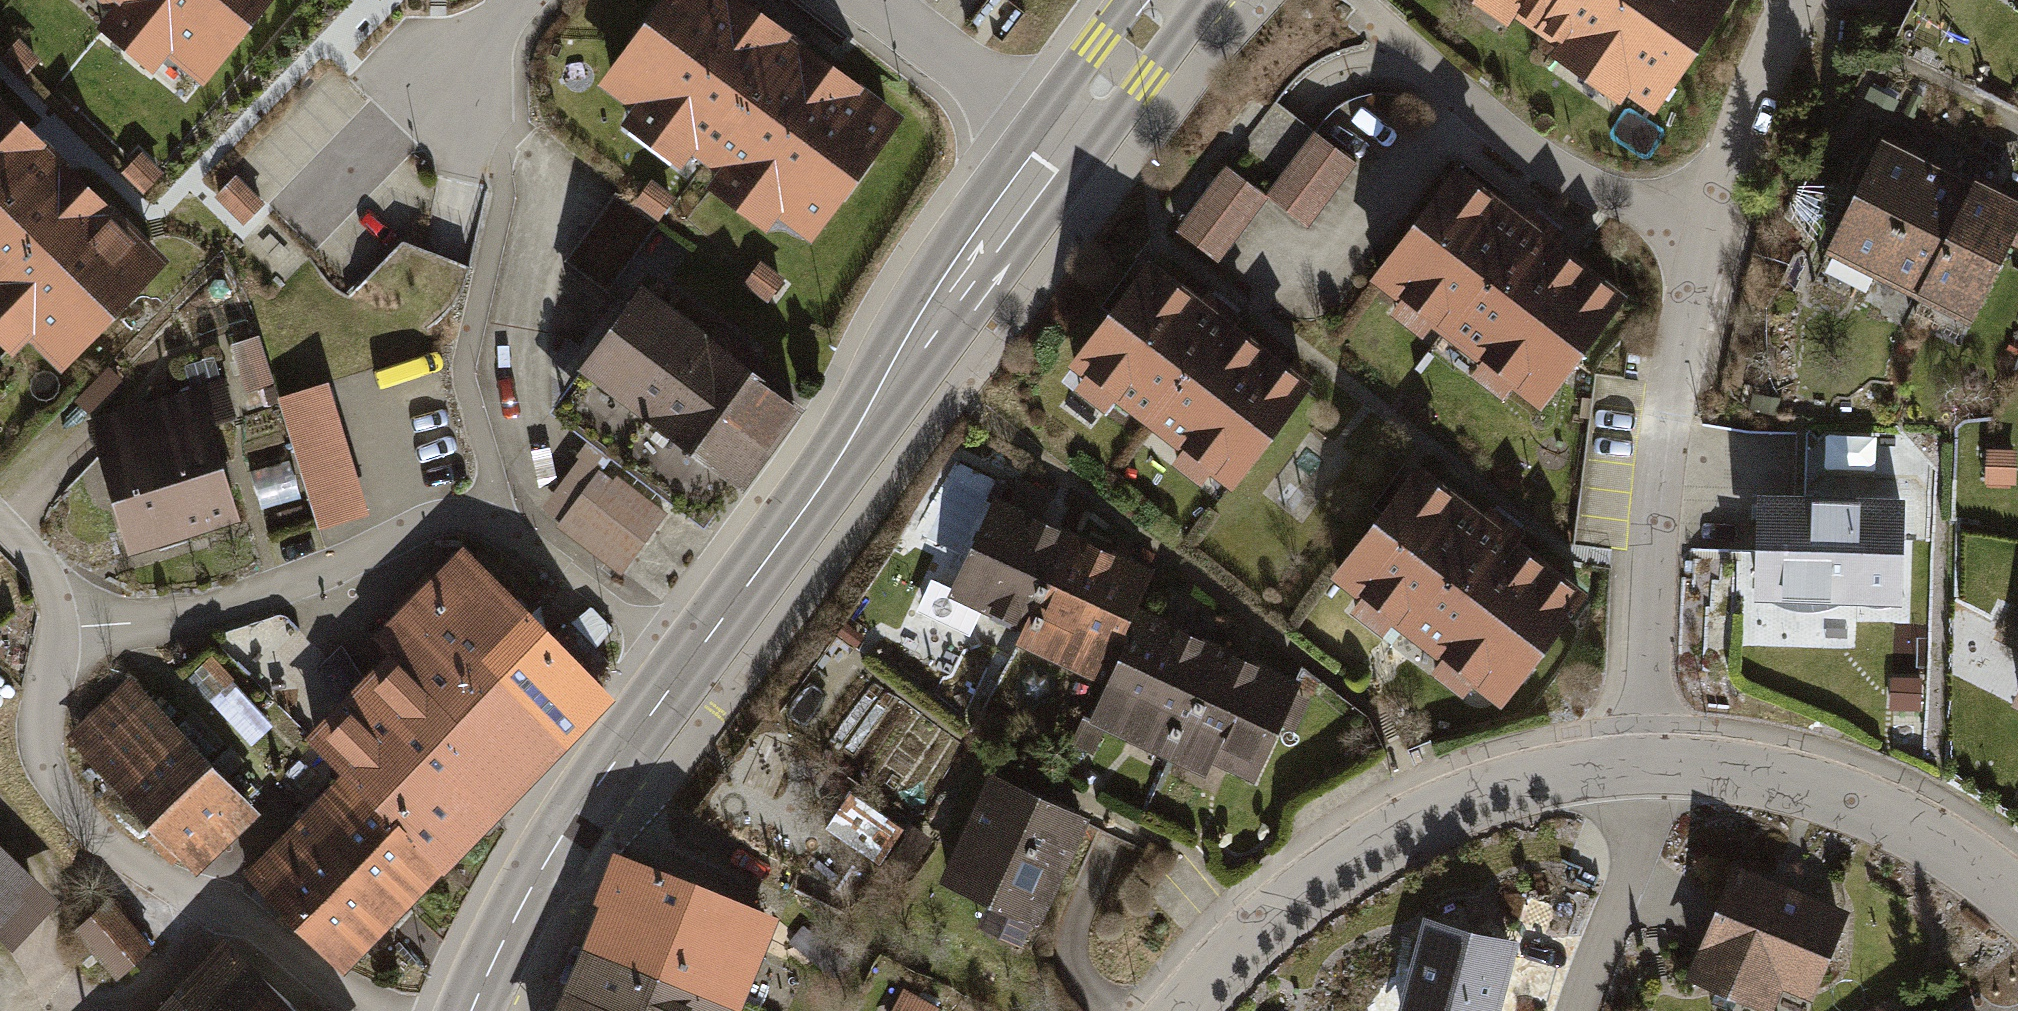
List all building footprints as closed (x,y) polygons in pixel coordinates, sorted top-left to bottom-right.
[(110,16),(97,33),(153,78),(167,62),(198,87),(269,0),(90,0),(110,16)] [(733,0),(662,0),(598,93),(632,117),(618,136),(679,178),(692,160),(718,178),(706,195),(768,238),(780,220),(813,243),(902,116),(733,0)] [(1497,36),(1505,24),(1526,38),(1551,0),(1443,0),(1497,36)] [(1526,38),(1545,50),(1537,62),(1612,112),(1620,100),(1647,118),(1725,0),(1551,0),(1526,38)] [(0,59),(0,70),(18,87),(26,79),(38,66),(14,43),(1,57),(0,59)] [(0,99),(0,340),(18,358),(33,343),(62,371),(168,262),(0,99)] [(1904,304),(1962,183),(1904,155),(1911,142),(1889,132),(1883,145),(1870,139),(1812,260),(1904,304)] [(1310,137),(1261,202),(1302,234),(1352,169),(1310,137)] [(122,173),(117,177),(142,200),(162,178),(137,156),(122,173)] [(1261,202),(1219,170),(1168,236),(1210,268),(1261,202)] [(1525,396),(1546,412),(1630,303),(1560,250),(1567,241),(1529,212),(1523,220),(1459,171),(1375,281),(1404,303),(1391,319),(1430,348),(1441,332),(1489,369),(1480,381),(1516,409),(1525,396)] [(1963,332),(2004,248),(2017,254),(2017,220),(2017,218),(2017,210),(1962,183),(1904,304),(1963,332)] [(231,185),(211,207),(235,229),(255,207),(231,185)] [(605,292),(670,203),(647,186),(630,210),(613,197),(565,263),(605,292)] [(1210,484),(1230,500),(1314,391),(1244,337),(1251,328),(1214,299),(1207,308),(1143,259),(1059,368),(1088,390),(1076,406),(1114,435),(1126,420),(1174,457),(1164,469),(1200,496),(1210,484)] [(781,283),(755,264),(738,287),(764,306),(781,283)] [(720,496),(788,409),(635,292),(568,380),(720,496)] [(250,341),(224,349),(238,393),(265,385),(250,341)] [(115,387),(102,374),(70,405),(83,418),(115,387)] [(218,385),(81,422),(120,563),(223,535),(196,437),(230,428),(218,385)] [(320,390),(274,404),(314,533),(360,519),(320,390)] [(620,573),(662,514),(578,455),(536,514),(620,573)] [(2009,456),(1979,455),(1978,484),(2008,485),(2009,456)] [(1475,685),(1496,701),(1580,592),(1519,545),(1526,536),(1489,507),(1483,516),(1418,466),(1334,576),(1363,598),(1350,614),(1380,636),(1392,621),(1448,664),(1439,676),(1466,697),(1475,685)] [(1058,531),(988,500),(943,601),(1013,632),(1058,531)] [(1902,505),(1752,500),(1748,612),(1898,617),(1902,505)] [(1146,570),(1058,531),(1013,632),(1005,649),(1093,689),(1128,609),(1146,570)] [(245,876),(342,970),(608,699),(460,555),(371,645),(388,661),(303,748),(338,782),(245,876)] [(1220,650),(1128,609),(1093,689),(1073,732),(1165,772),(1220,650)] [(1294,683),(1220,650),(1165,772),(1239,805),(1272,731),(1287,738),(1302,705),(1287,698),(1294,683)] [(207,662),(194,677),(211,692),(224,677),(207,662)] [(245,812),(127,685),(64,744),(182,871),(245,812)] [(1918,688),(1889,687),(1888,717),(1917,718),(1918,688)] [(2017,724),(2017,702),(2009,720),(2017,724)] [(1079,825),(980,781),(931,890),(1031,934),(1079,825)] [(1732,859),(1694,949),(1696,950),(1685,977),(1766,1010),(1775,1010),(1782,989),(1804,995),(1842,905),(1732,859)] [(625,864),(562,1010),(729,1010),(766,924),(625,864)] [(31,895),(0,865),(0,926),(31,895)] [(111,906),(67,939),(105,990),(149,957),(111,906)] [(1418,928),(1395,1010),(1498,1010),(1514,955),(1418,928)] [(208,947),(150,1010),(279,1010),(208,947)] [(890,989),(876,1010),(926,1010),(890,989)]
